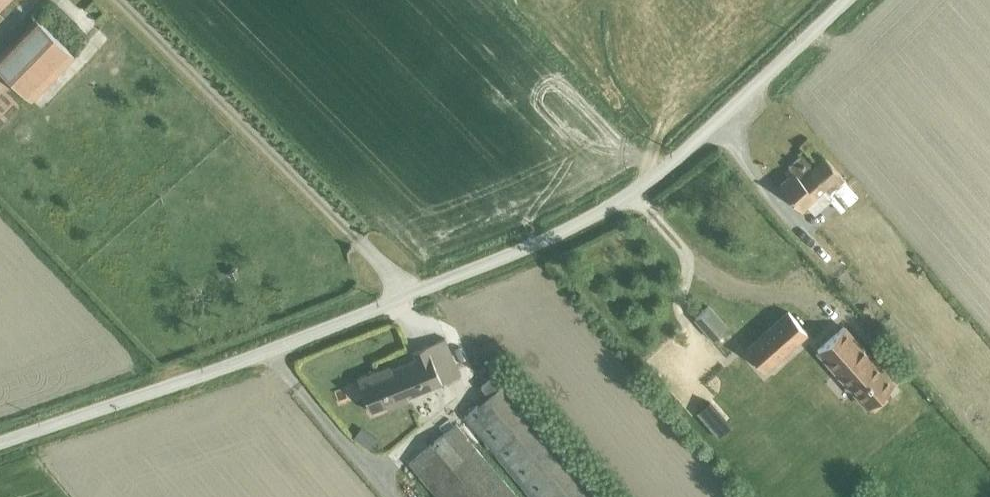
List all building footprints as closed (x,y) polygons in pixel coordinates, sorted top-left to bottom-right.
[(32,96),(74,53),(35,14),(0,49),(0,65),(32,96)] [(794,170),(780,183),(802,208),(816,211),(830,198),(841,209),(858,194),(806,136),(800,142),(817,160),(811,165),(801,154),(789,164),(794,170)] [(746,345),(765,368),(832,309),(830,308),(846,293),(805,245),(791,256),(803,271),(799,275),(809,288),(746,345)] [(691,316),(712,340),(730,323),(709,300),(691,316)] [(386,402),(388,406),(409,397),(408,393),(460,372),(445,335),(413,348),(415,355),(380,370),(379,366),(358,375),(371,408),(386,402)] [(481,384),(489,393),(503,381),(495,372),(481,384)] [(465,413),(535,496),(612,496),(510,374),(503,381),(489,393),(465,413)] [(689,426),(705,445),(717,434),(701,415),(689,426)] [(456,420),(408,460),(439,496),(521,496),(456,420)]
